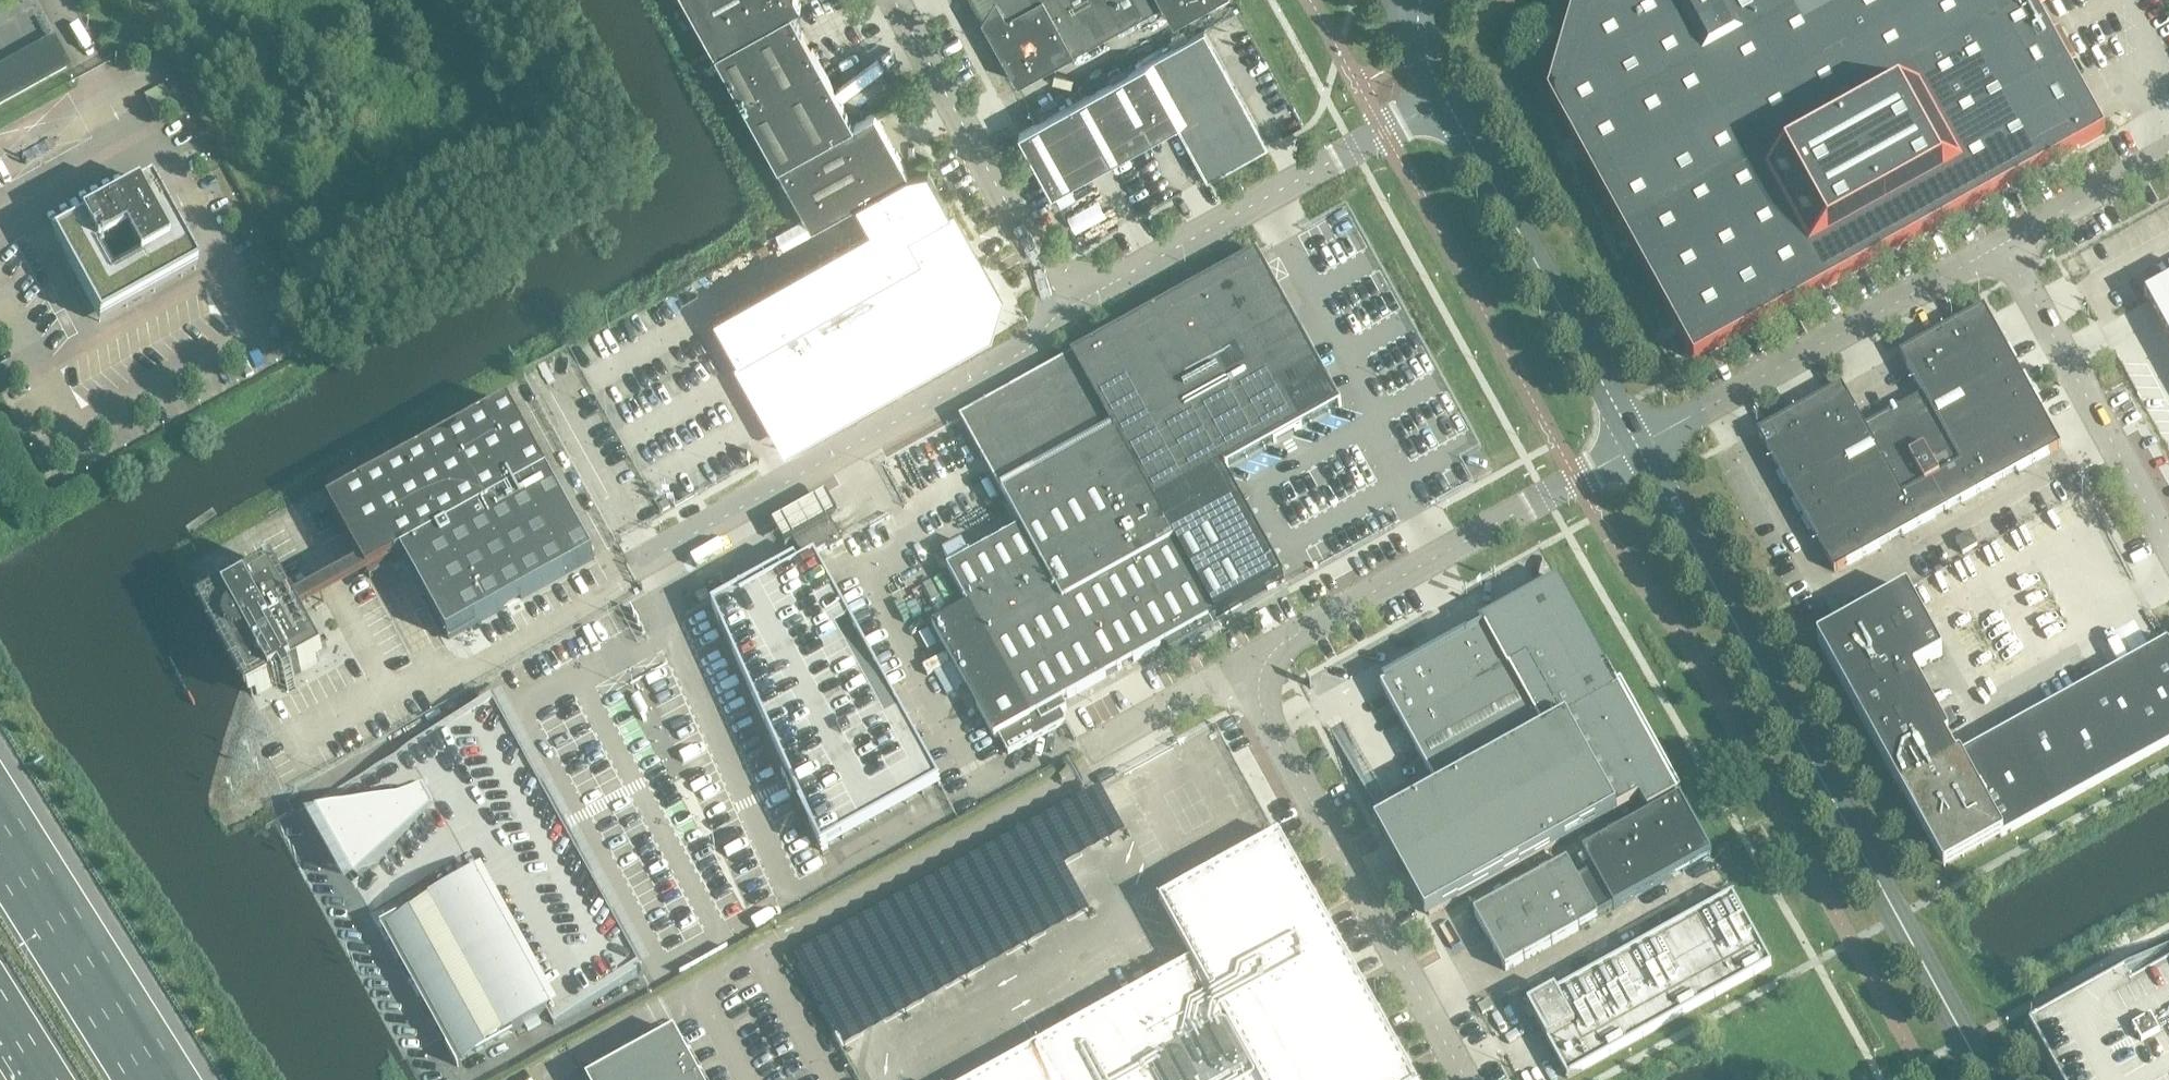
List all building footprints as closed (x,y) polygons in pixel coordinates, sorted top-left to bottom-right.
[(716,51),(792,9),(802,4),(800,0),(687,0),(716,51)] [(983,17),(1019,82),(1166,0),(994,0),(983,17)] [(1193,9),(1209,0),(1188,0),(1193,9)] [(2065,63),(2075,57),(2064,37),(2054,43),(2034,6),(2045,0),(1592,0),(1574,10),(1549,97),(1695,362),(2105,135),(2065,63)] [(855,123),(792,9),(716,51),(779,165),(855,123)] [(1268,144),(1205,30),(1020,132),(1053,192),(1159,134),(1162,138),(1174,132),(1171,127),(1179,123),(1209,177),(1268,144)] [(67,67),(53,41),(0,70),(0,104),(67,67)] [(909,173),(875,112),(855,123),(779,165),(813,226),(858,202),(909,173)] [(990,331),(1000,295),(929,169),(909,173),(858,202),(872,227),(715,316),(788,444),(990,331)] [(197,269),(151,185),(137,192),(53,239),(99,323),(197,269)] [(1228,466),(1273,441),(1275,440),(1294,430),(1301,426),(1338,405),(1339,405),(1338,404),(1318,367),(1314,360),(1299,332),(1297,330),(1257,257),(1256,256),(1251,258),(1072,357),(1072,358),(1072,357),(960,419),(961,421),(1000,493),(1001,492),(1004,498),(1021,529),(970,558),(962,544),(944,554),(951,568),(948,570),(968,607),(932,627),(995,739),(999,737),(1009,754),(1065,723),(1060,713),(1061,712),(1064,710),(1067,709),(1066,707),(1063,702),(1063,701),(1157,648),(1161,647),(1165,644),(1170,652),(1213,628),(1209,620),(1216,616),(1284,578),(1253,523),(1252,521),(1244,506),(1242,504),(1223,469),(1225,468),(1228,466)] [(2144,295),(2168,340),(2168,282),(2144,295)] [(2061,447),(2052,431),(1984,307),(1900,354),(1922,395),(1865,427),(1842,386),(1757,432),(1834,572),(2061,447)] [(594,559),(510,406),(330,506),(345,535),(277,573),(274,569),(199,611),(249,701),(283,682),(288,692),(296,688),(291,677),(324,659),(283,584),(352,546),(369,576),(403,558),(448,640),(594,559)] [(431,432),(396,446),(402,460),(436,446),(431,432)] [(776,520),(785,537),(837,510),(827,493),(776,520)] [(843,544),(831,522),(830,520),(793,541),(804,561),(829,547),(831,551),(843,544)] [(1977,546),(1970,533),(1956,541),(1963,554),(1977,546)] [(941,786),(816,560),(799,569),(796,564),(712,609),(772,741),(801,806),(822,852),(941,786)] [(1681,793),(1621,685),(1617,687),(1617,685),(1616,685),(1616,684),(1612,677),(1608,671),(1605,670),(1595,652),(1595,651),(1596,651),(1596,650),(1595,650),(1595,649),(1594,649),(1584,631),(1584,630),(1584,629),(1583,629),(1582,629),(1572,610),(1573,610),(1573,609),(1572,608),(1571,608),(1561,590),(1562,587),(1559,581),(1558,581),(1553,584),(1484,622),(1479,625),(1481,630),(1468,637),(1467,635),(1461,639),(1388,679),(1383,682),(1384,685),(1381,686),(1430,774),(1439,792),(1562,724),(1613,814),(1640,799),(1648,813),(1678,797),(1678,796),(1677,795),(1681,793)] [(2168,744),(2168,643),(2168,642),(2167,641),(2166,642),(1956,758),(1945,739),(1947,737),(1948,737),(1948,736),(1948,735),(1914,673),(1914,672),(1914,671),(1915,670),(1941,656),(1942,655),(1942,654),(1942,653),(1908,591),(1907,590),(1906,590),(1905,590),(1819,638),(1818,639),(1817,640),(1817,641),(1818,641),(1900,790),(1901,791),(1901,792),(1942,867),(1943,868),(1944,868),(1945,868),(1946,868),(2001,837),(2002,837),(2168,744)] [(644,975),(578,856),(545,796),(493,703),(309,804),(314,813),(318,812),(359,887),(356,889),(369,912),(431,878),(464,859),(457,845),(525,807),(558,867),(489,905),(485,897),(490,893),(480,881),(477,883),(476,882),(444,900),(392,929),(389,931),(461,1061),(465,1059),(547,1013),(554,1025),(644,975)] [(1430,917),(1613,815),(1617,813),(1617,812),(1613,814),(1562,724),(1439,792),(1430,774),(1418,780),(1369,807),(1430,917)] [(1614,910),(1673,878),(1711,856),(1680,801),(1583,854),(1593,873),(1578,882),(1567,863),(1475,914),(1506,970),(1598,919),(1598,918),(1613,910),(1614,910)] [(1279,836),(1277,838),(1278,839),(1162,903),(1193,960),(1150,984),(1146,977),(1135,983),(1139,990),(977,1079),(1414,1079),(1279,836)] [(1568,1079),(1772,966),(1733,895),(1556,993),(1555,991),(1527,1007),(1538,1025),(1540,1028),(1542,1033),(1568,1079)] [(2029,1024),(2060,1079),(2168,1079),(2168,947),(2029,1024)] [(687,1045),(681,1048),(677,1039),(678,1038),(675,1034),(671,1036),(671,1037),(662,1042),(659,1037),(598,1070),(601,1076),(594,1079),(707,1079),(687,1045)]
